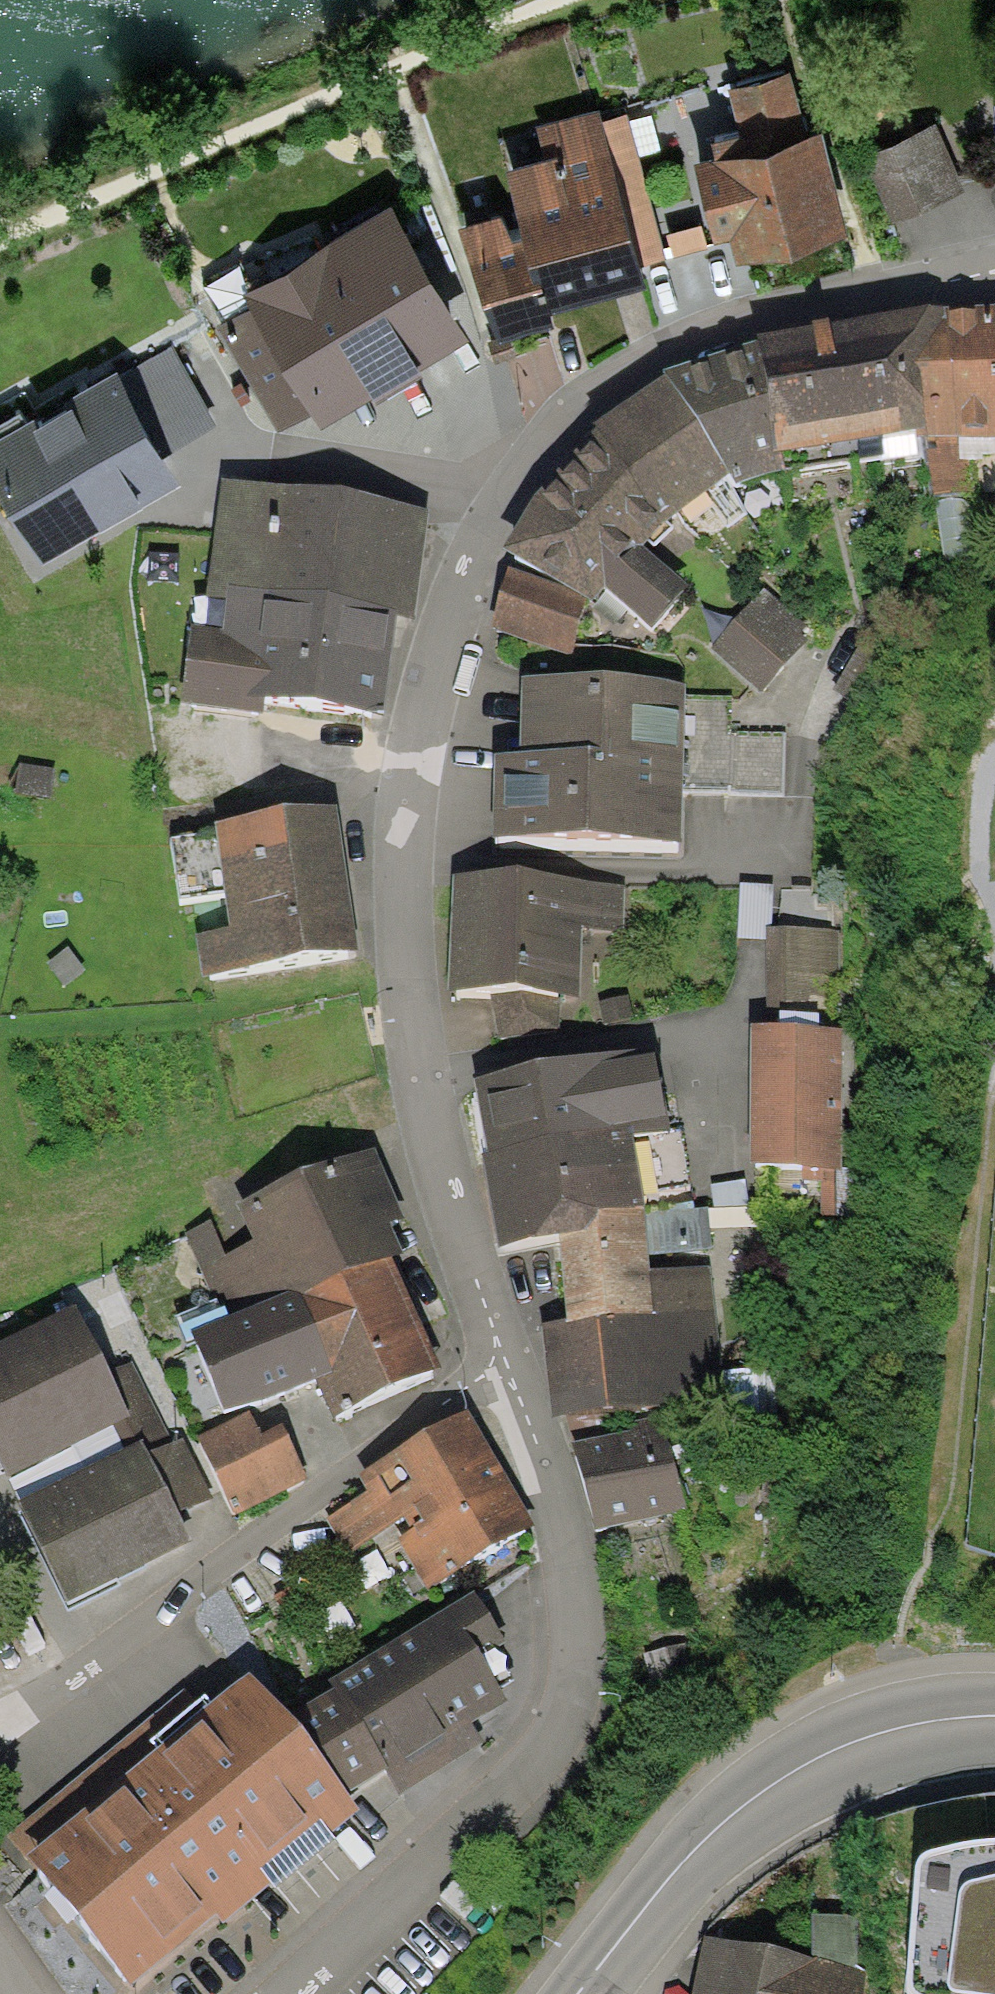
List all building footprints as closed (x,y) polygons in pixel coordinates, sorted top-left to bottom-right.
[(790,74),(728,91),(738,131),(710,139),(715,158),(694,164),(716,247),(729,243),(736,268),(848,237),(820,136),(808,139),(790,74)] [(599,112),(535,129),(544,162),(505,172),(516,214),(463,228),(494,345),(542,332),(553,329),(549,316),(629,295),(644,291),(638,268),(666,261),(626,114),(601,121),(599,112)] [(967,193),(937,125),(862,159),(892,226),(967,193)] [(469,341),(390,208),(242,295),(250,308),(216,328),(279,435),(311,416),(320,431),(373,400),(377,406),(422,379),(417,371),(469,341)] [(701,227),(669,235),(674,256),(706,248),(701,227)] [(910,310),(929,438),(994,434),(994,305),(910,310)] [(756,332),(758,341),(774,452),(783,451),(785,470),(786,474),(923,454),(921,439),(929,438),(910,310),(756,332)] [(758,341),(662,371),(730,472),(736,486),(785,470),(783,451),(774,452),(758,341)] [(171,347),(117,378),(164,458),(218,427),(171,347)] [(580,436),(587,441),(664,519),(730,472),(662,371),(580,436)] [(0,440),(0,490),(44,565),(111,526),(180,486),(164,458),(117,378),(114,373),(0,440)] [(540,488),(504,547),(576,590),(584,595),(589,598),(604,583),(651,628),(687,583),(641,546),(664,519),(587,441),(545,492),(540,488)] [(417,620),(432,507),(222,479),(206,597),(229,600),(225,633),(191,628),(181,702),(262,713),(264,697),(386,714),(397,632),(399,617),(417,620)] [(576,590),(508,568),(489,627),(569,654),(584,595),(576,590)] [(764,586),(710,650),(761,693),(808,636),(799,628),(805,621),(764,586)] [(684,682),(522,677),(520,753),(493,752),(491,836),(680,841),(682,790),(784,793),(785,737),(730,735),(731,698),(684,697),(684,682)] [(54,769),(20,763),(15,792),(49,798),(54,769)] [(346,869),(335,802),(216,820),(218,830),(171,838),(180,897),(226,890),(232,927),(198,932),(204,975),(358,952),(351,904),(346,869)] [(625,882),(452,876),(448,991),(488,993),(493,1011),(501,1037),(561,1029),(556,995),(580,996),(582,929),(623,931),(625,882)] [(774,884),(739,882),(736,939),(767,941),(768,927),(772,927),(774,884)] [(767,941),(765,1006),(837,1009),(839,930),(772,927),(768,927),(767,941)] [(629,996),(598,1002),(602,1023),(633,1017),(629,996)] [(780,1011),(780,1025),(819,1026),(819,1013),(780,1011)] [(780,1025),(752,1025),(749,1167),(800,1168),(839,1170),(842,1027),(819,1026),(780,1025)] [(656,1052),(622,1058),(621,1052),(554,1061),(473,1073),(497,1244),(559,1235),(587,1230),(603,1209),(644,1204),(636,1148),(634,1133),(668,1128),(656,1052)] [(403,1218),(372,1146),(238,1203),(254,1241),(225,1254),(210,1220),(186,1230),(223,1316),(190,1330),(226,1414),(290,1387),(315,1376),(332,1416),(440,1369),(417,1316),(392,1259),(404,1254),(391,1223),(403,1218)] [(851,1170),(839,1170),(800,1168),(800,1181),(822,1182),(821,1217),(850,1217),(851,1170)] [(645,1217),(644,1204),(603,1209),(587,1230),(559,1235),(565,1323),(652,1314),(648,1275),(647,1256),(712,1248),(708,1208),(645,1217)] [(722,1399),(709,1269),(648,1275),(652,1314),(565,1323),(544,1326),(553,1416),(722,1399)] [(0,1343),(0,1472),(4,1469),(9,1479),(113,1425),(132,1416),(109,1372),(75,1304),(0,1343)] [(132,1362),(109,1372),(132,1416),(113,1425),(125,1447),(140,1440),(148,1455),(173,1442),(132,1362)] [(492,1452),(464,1407),(356,1474),(367,1491),(329,1514),(349,1546),(387,1523),(426,1586),(534,1520),(492,1452)] [(234,1514),(309,1479),(283,1425),(264,1434),(253,1411),(197,1437),(234,1514)] [(634,1429),(573,1443),(593,1529),(684,1509),(682,1498),(669,1444),(677,1442),(670,1412),(632,1421),(634,1429)] [(148,1455),(140,1440),(125,1447),(16,1502),(67,1603),(151,1561),(191,1541),(177,1514),(212,1496),(183,1437),(173,1442),(148,1455)] [(477,1589),(278,1708),(349,1793),(387,1772),(399,1795),(483,1742),(470,1721),(507,1698),(485,1654),(505,1643),(477,1589)] [(696,1672),(687,1641),(641,1654),(650,1685),(696,1672)] [(248,1671),(24,1856),(131,1985),(216,1915),(223,1923),(272,1883),(276,1888),(289,1877),(335,1839),(330,1832),(360,1807),(349,1793),(278,1708),(248,1671)] [(914,1871),(908,1981),(908,1989),(910,1993),(994,1993),(994,1838),(960,1842),(933,1849),(927,1851),(922,1854),(917,1858),(915,1862),(914,1871)] [(813,1915),(813,1959),(856,1968),(854,1914),(813,1915)] [(703,1935),(691,1993),(862,1993),(866,1970),(856,1968),(813,1959),(703,1935)]
